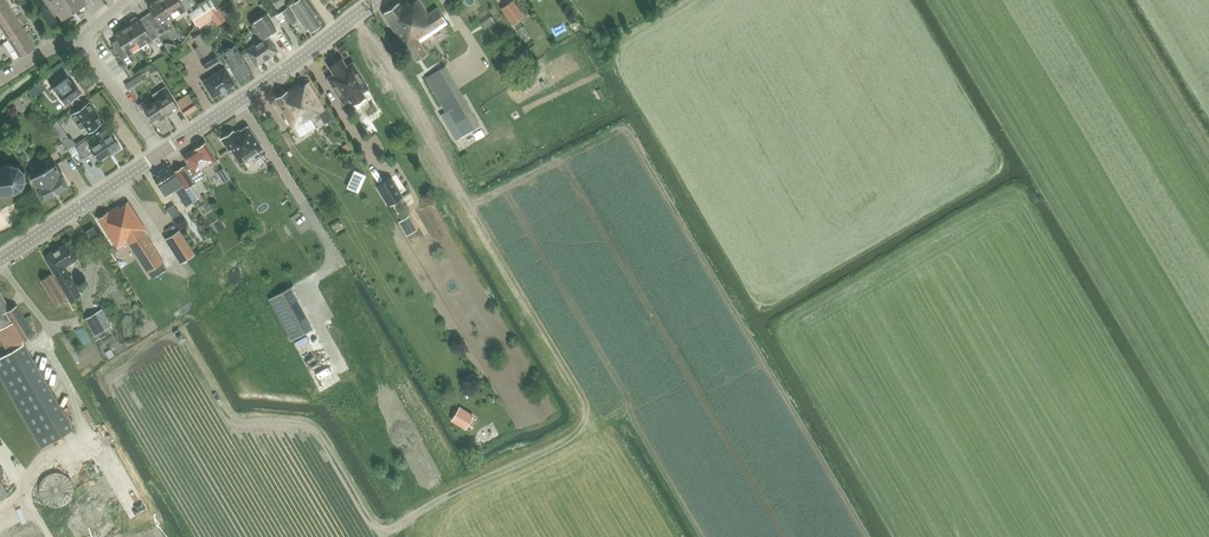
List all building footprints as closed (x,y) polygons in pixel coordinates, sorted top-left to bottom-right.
[(12,11),(5,0),(0,0),(0,18),(12,11)] [(63,19),(72,13),(71,11),(73,9),(67,0),(50,0),(63,19)] [(73,9),(75,8),(76,10),(86,4),(83,0),(67,0),(73,9)] [(144,14),(159,36),(170,28),(163,17),(170,12),(162,0),(155,0),(148,4),(151,10),(144,14)] [(170,12),(177,7),(180,13),(185,9),(191,6),(187,0),(162,0),(170,12)] [(189,13),(197,26),(198,25),(211,17),(213,19),(216,25),(225,19),(219,11),(211,0),(209,0),(189,13)] [(278,8),(290,0),(272,0),(278,8)] [(295,12),(307,30),(310,28),(312,31),(320,25),(315,16),(316,15),(306,0),(298,0),(291,5),(295,12)] [(409,48),(417,60),(429,52),(421,41),(448,24),(438,7),(429,13),(421,0),(417,0),(411,3),(409,0),(402,5),(400,2),(384,12),(407,50),(409,48)] [(513,2),(501,9),(511,25),(523,16),(513,2)] [(292,14),(295,12),(291,5),(275,15),(284,28),(289,25),(288,23),(295,19),(292,14)] [(0,18),(0,25),(8,38),(23,28),(12,11),(0,18)] [(131,23),(126,26),(137,43),(140,48),(159,36),(144,14),(138,19),(136,17),(134,17),(130,19),(130,22),(131,23)] [(246,50),(257,65),(279,50),(268,35),(277,29),(266,14),(251,25),(261,39),(246,50)] [(137,43),(126,26),(114,35),(118,40),(112,44),(126,65),(132,61),(129,56),(133,53),(130,47),(137,43)] [(8,38),(20,55),(35,46),(23,28),(8,38)] [(206,67),(220,58),(203,32),(193,38),(198,46),(194,49),(206,67)] [(222,54),(240,81),(252,73),(235,45),(222,54)] [(117,85),(130,77),(113,47),(99,54),(117,85)] [(363,92),(369,88),(353,62),(347,66),(343,59),(330,66),(334,74),(328,78),(344,104),(350,100),(353,104),(366,96),(363,92)] [(447,66),(427,78),(454,125),(474,114),(447,66)] [(59,82),(54,86),(67,103),(81,93),(68,76),(71,73),(67,67),(54,76),(59,82)] [(213,97),(236,82),(226,67),(218,72),(215,68),(210,71),(213,75),(203,81),(213,97)] [(139,75),(125,84),(129,90),(144,81),(139,75)] [(299,84),(275,98),(292,128),(315,115),(317,119),(321,117),(326,126),(328,124),(327,122),(334,118),(328,108),(325,109),(309,81),(300,87),(299,84)] [(163,95),(156,99),(167,116),(179,109),(165,87),(159,90),(163,95)] [(112,88),(107,91),(117,110),(123,107),(112,88)] [(186,114),(197,107),(189,94),(178,102),(186,114)] [(155,124),(167,116),(156,99),(148,104),(145,100),(141,102),(155,124)] [(72,114),(82,128),(86,126),(89,131),(103,121),(90,102),(72,114)] [(367,118),(368,120),(362,124),(367,130),(383,119),(378,110),(367,118)] [(233,131),(221,139),(229,151),(231,149),(240,163),(262,148),(247,126),(241,130),(240,129),(235,132),(233,131)] [(68,149),(75,160),(82,155),(84,159),(93,152),(98,159),(108,152),(109,154),(121,146),(111,132),(91,145),(86,138),(76,144),(76,143),(68,149)] [(76,143),(72,138),(65,137),(61,139),(67,149),(68,149),(76,143)] [(183,166),(174,172),(182,184),(185,189),(189,186),(203,178),(204,173),(201,169),(216,160),(205,143),(183,156),(188,164),(183,167),(183,166)] [(4,194),(4,197),(6,197),(5,194),(13,193),(13,195),(14,195),(14,192),(21,189),(23,191),(24,190),(22,188),(25,182),(28,183),(28,181),(25,181),(24,173),(26,173),(26,172),(23,172),(19,168),(21,165),(20,164),(18,167),(11,165),(11,163),(9,163),(9,165),(1,166),(1,164),(0,164),(0,195),(4,194)] [(61,174),(55,164),(32,177),(38,189),(37,189),(42,199),(68,184),(63,174),(61,174)] [(170,165),(153,175),(165,195),(175,189),(182,184),(174,172),(170,165)] [(376,185),(388,204),(403,195),(391,176),(376,185)] [(188,193),(180,198),(185,206),(193,202),(188,193)] [(117,247),(128,240),(148,271),(163,261),(144,230),(146,229),(129,201),(120,207),(118,205),(98,218),(117,247)] [(167,209),(174,220),(181,216),(174,204),(167,209)] [(408,234),(415,229),(407,218),(400,223),(408,234)] [(327,225),(335,238),(346,232),(338,219),(327,225)] [(94,226),(86,231),(90,237),(98,232),(94,226)] [(186,240),(171,249),(180,263),(195,254),(186,240)] [(65,266),(77,259),(67,242),(45,256),(70,300),(81,293),(65,266)] [(163,263),(150,270),(153,274),(165,268),(163,263)] [(56,304),(68,297),(53,272),(41,279),(56,304)] [(298,285),(303,296),(314,291),(309,280),(298,285)] [(290,289),(272,297),(290,338),(308,330),(290,289)] [(4,326),(16,347),(24,342),(23,341),(34,334),(17,305),(10,309),(0,290),(0,328),(4,326)] [(92,315),(86,319),(95,334),(105,328),(96,314),(96,313),(92,315)] [(16,347),(0,356),(0,375),(41,447),(73,429),(24,342),(16,347)] [(448,352),(441,355),(445,364),(452,361),(448,352)] [(475,415),(460,406),(451,420),(466,429),(475,415)] [(75,493),(75,490),(75,486),(74,483),(72,479),(70,477),(68,475),(63,472),(59,471),(56,471),(53,471),(49,472),(46,474),(43,476),(40,479),(38,483),(37,486),(37,489),(37,493),(38,497),(40,500),(42,503),(45,506),(48,507),(51,508),(55,509),(59,509),(63,508),(66,506),(70,503),(72,501),(74,497),(75,493)] [(9,493),(0,478),(0,498),(9,493)]
